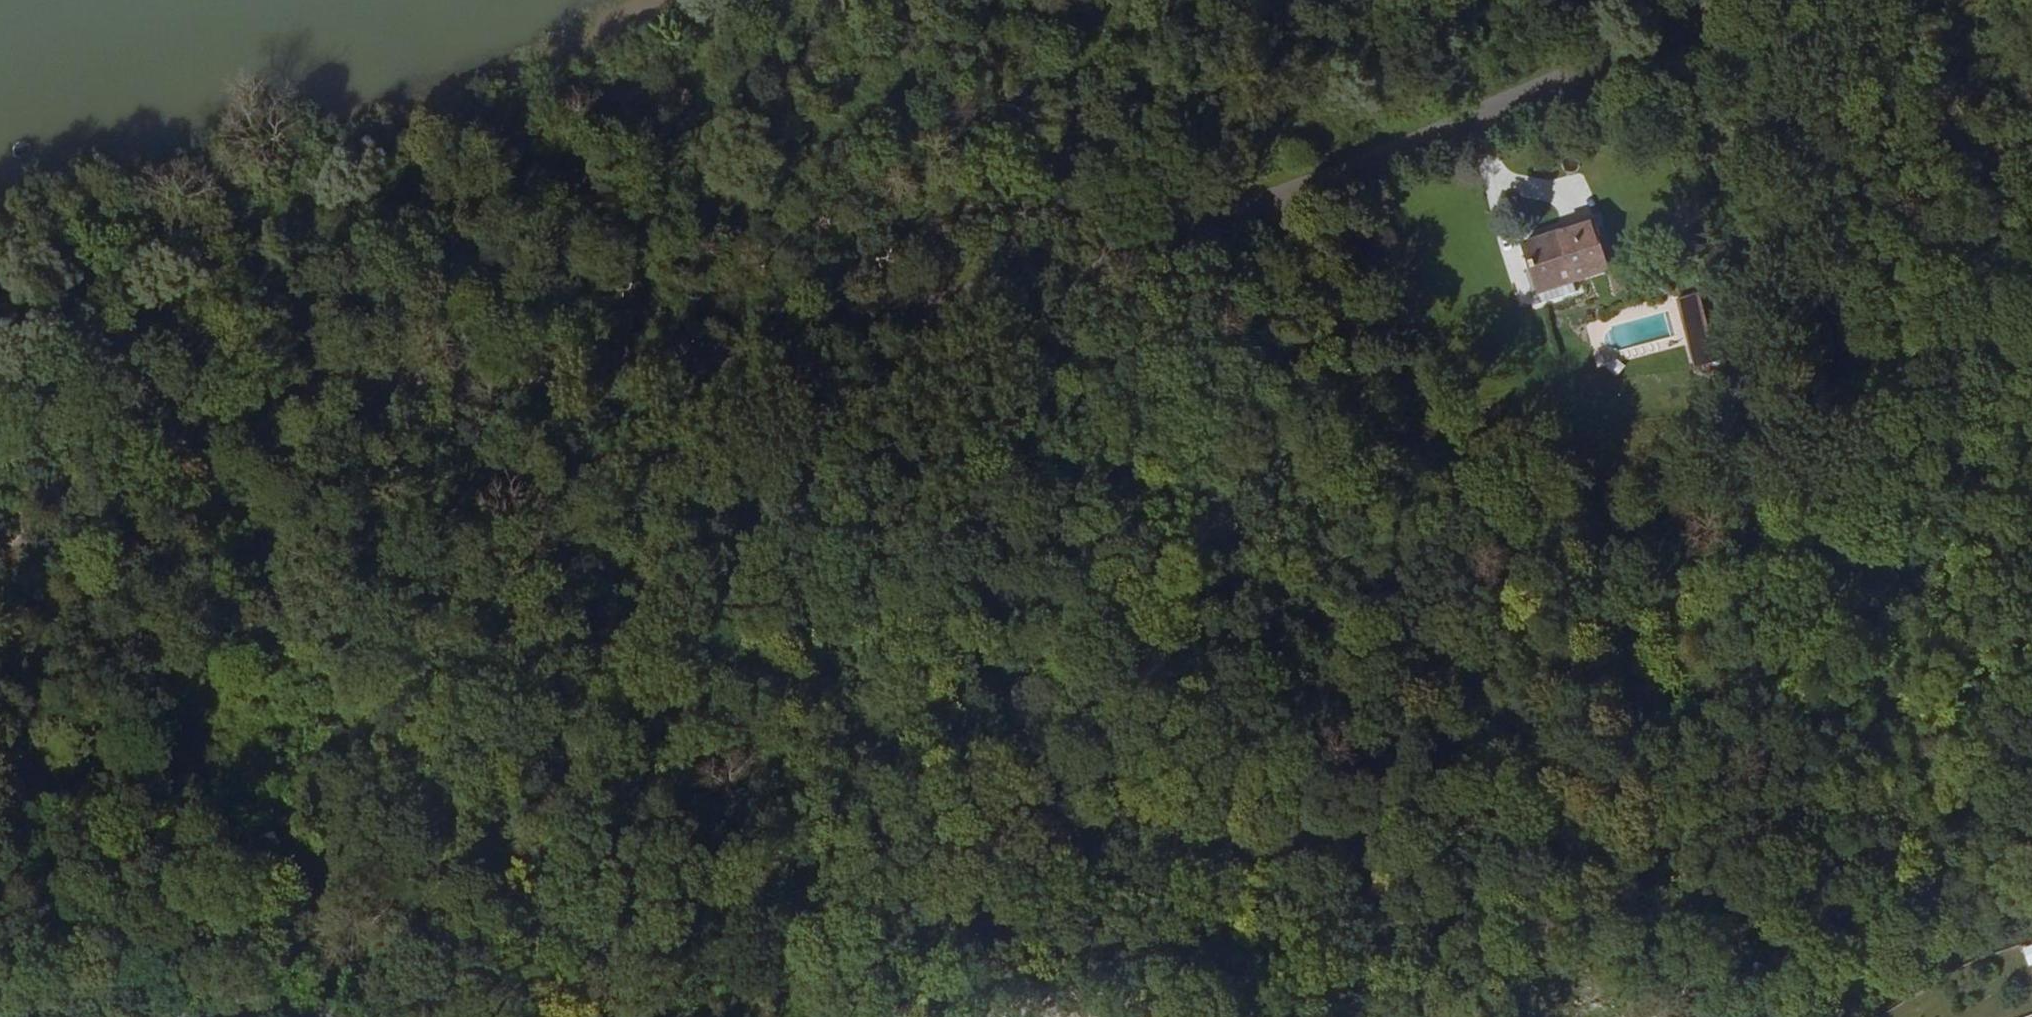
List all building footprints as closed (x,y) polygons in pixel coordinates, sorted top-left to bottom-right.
[(1589,220),(1523,243),(1537,284),(1530,286),(1537,304),(1577,290),(1573,278),(1605,266),(1589,220)] [(1675,298),(1692,370),(1717,364),(1700,292),(1675,298)] [(195,517),(196,525),(207,523),(206,515),(195,517)] [(137,870),(139,879),(162,873),(159,864),(137,870)] [(290,871),(273,877),(281,904),(298,898),(290,871)] [(2031,964),(2031,945),(2024,947),(2027,965),(2031,964)] [(51,977),(45,979),(52,1005),(58,1003),(51,977)]
